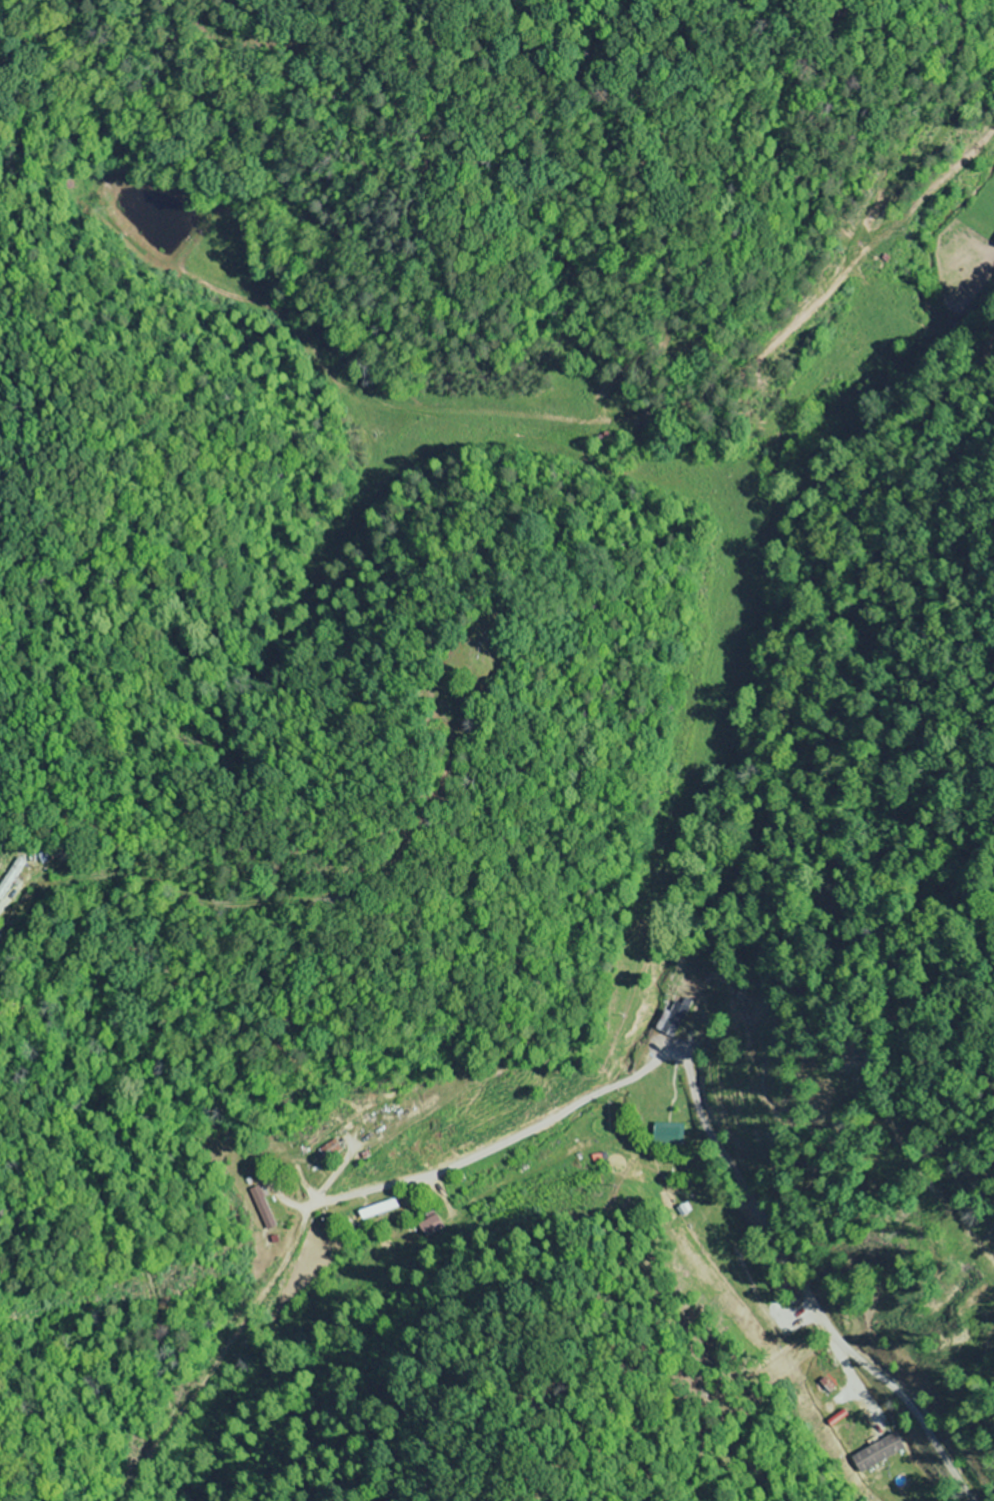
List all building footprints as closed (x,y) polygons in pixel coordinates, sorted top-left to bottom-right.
[(683,1125),(652,1124),(651,1145),(683,1146),(683,1125)] [(264,1185),(248,1192),(267,1231),(277,1226),(264,1198),(269,1196),(264,1185)] [(422,1238),(441,1231),(436,1216),(416,1223),(422,1238)] [(848,1457),(856,1474),(902,1452),(894,1435),(848,1457)]
